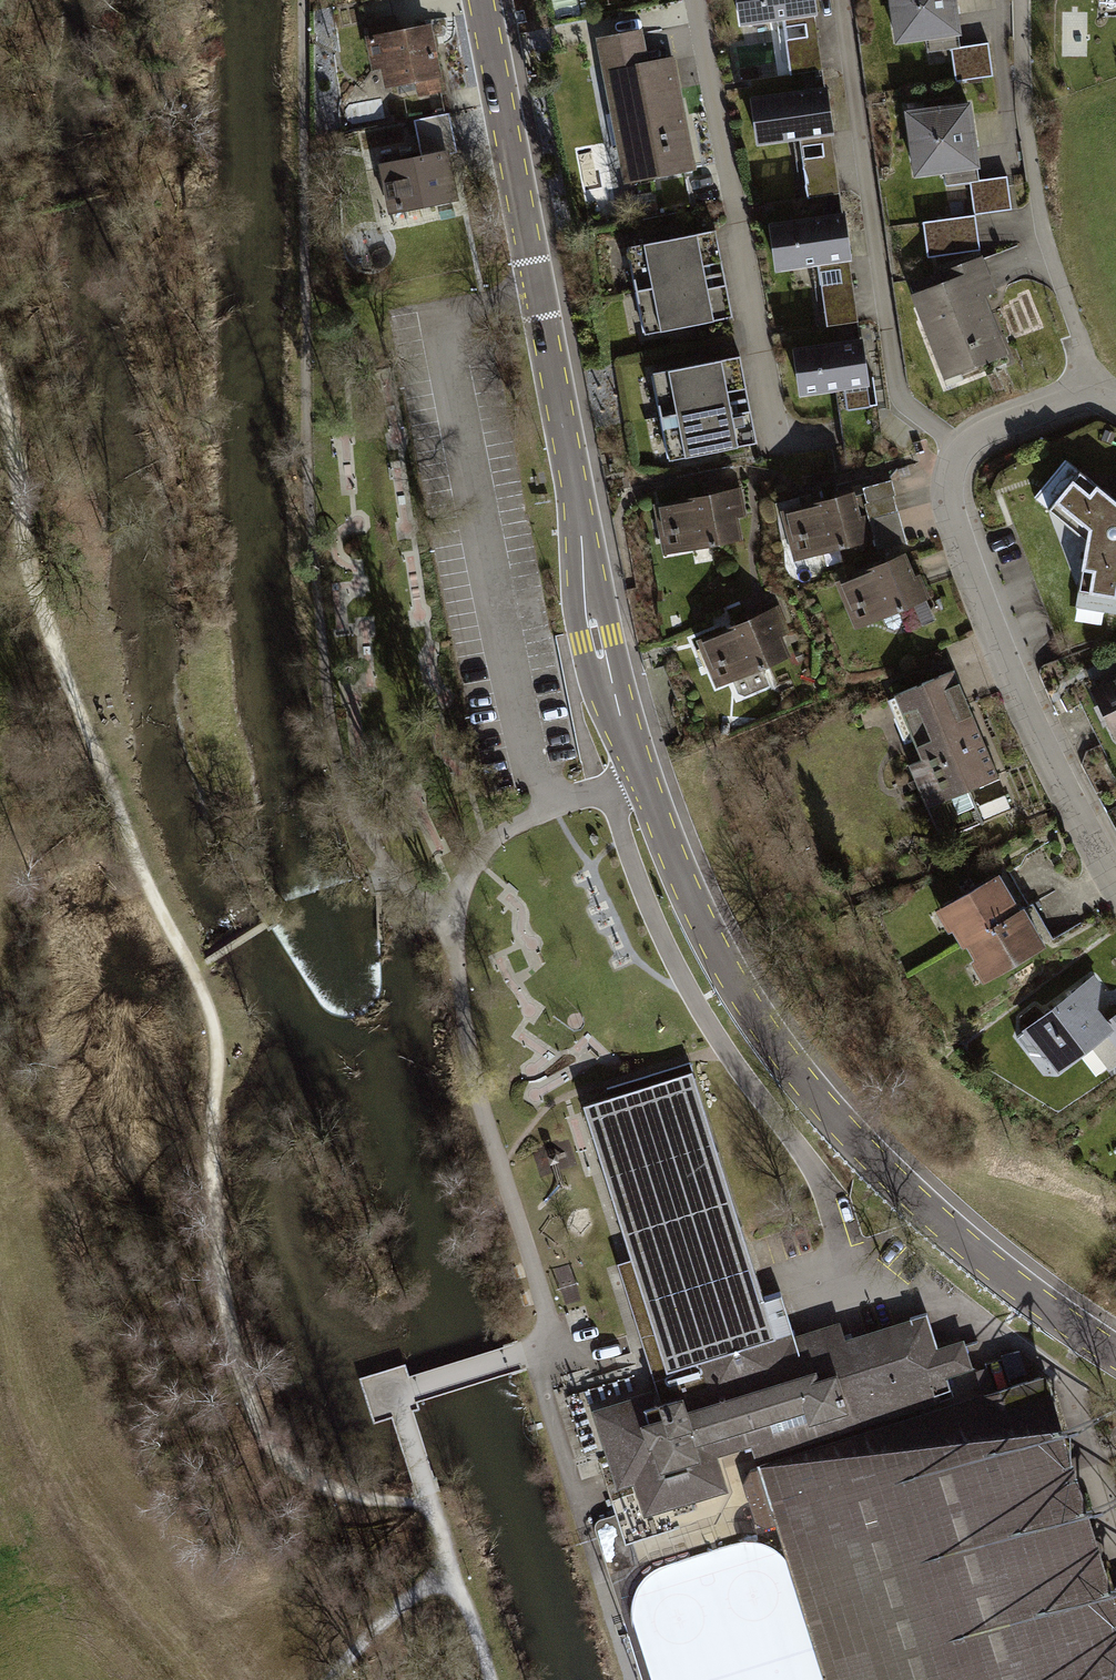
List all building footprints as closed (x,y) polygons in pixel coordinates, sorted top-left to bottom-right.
[(738,26),(813,15),(811,0),(734,0),(738,26)] [(891,44),(957,34),(952,0),(885,0),(891,44)] [(426,23),(360,35),(367,69),(375,68),(379,87),(435,76),(426,23)] [(638,33),(601,40),(607,75),(614,74),(621,112),(607,115),(613,145),(639,141),(646,176),(690,168),(670,60),(644,65),(638,33)] [(813,36),(784,40),(788,73),(817,69),(813,36)] [(984,44),(947,48),(951,81),(988,76),(984,44)] [(822,86),(746,97),(753,144),(829,133),(822,86)] [(967,101),(900,111),(910,177),(976,167),(967,101)] [(446,150),(379,162),(388,210),(454,198),(446,150)] [(830,154),(799,159),(805,199),(836,194),(830,154)] [(1002,177),(966,181),(970,214),(1007,209),(1002,177)] [(840,213),(764,224),(771,271),(847,260),(840,213)] [(970,215),(918,222),(923,257),(975,250),(970,215)] [(714,232),(628,248),(637,291),(704,278),(702,266),(720,263),(714,232)] [(944,282),(912,293),(940,373),(1000,351),(981,295),(990,292),(977,256),(939,269),(944,282)] [(704,278),(637,291),(645,334),(732,318),(726,285),(707,289),(704,278)] [(848,281),(817,285),(823,326),(854,321),(848,281)] [(858,339),(789,349),(796,395),(865,385),(858,339)] [(740,358),(654,375),(662,418),(730,405),(728,393),(746,389),(740,358)] [(730,405),(662,418),(671,461),(758,444),(752,412),(732,416),(730,405)] [(1039,500),(1085,542),(1073,607),(1094,611),(1115,615),(1115,501),(1115,502),(1065,464),(1051,483),(1039,500)] [(891,479),(863,487),(864,493),(867,501),(863,502),(867,514),(877,549),(907,541),(894,496),(896,496),(891,479)] [(739,493),(663,507),(667,530),(672,529),(673,533),(677,533),(680,547),(738,536),(734,517),(743,515),(739,493)] [(864,493),(790,513),(796,534),(801,533),(803,538),(806,537),(810,550),(840,542),(841,545),(842,545),(841,542),(866,535),(861,515),(867,514),(863,502),(867,501),(864,493)] [(902,558),(844,583),(854,604),(859,602),(861,606),(864,605),(870,618),(881,613),(887,626),(891,628),(895,629),(899,627),(901,624),(901,619),(896,607),(912,601),(922,625),(934,620),(916,576),(911,578),(902,558)] [(773,610),(693,641),(712,689),(730,681),(737,697),(771,684),(764,667),(792,656),(773,610)] [(953,670),(895,695),(940,802),(928,807),(941,840),(1013,810),(953,670)] [(1088,683),(1115,740),(1115,739),(1115,670),(1088,683)] [(968,941),(1017,913),(996,877),(943,907),(964,943),(968,941)] [(1017,913),(968,941),(988,976),(1041,946),(1021,911),(1017,913)] [(1052,1055),(1060,1066),(1099,1036),(1115,1058),(1115,1015),(1105,1024),(1078,989),(1015,1037),(1027,1051),(1052,1055)] [(698,1365),(792,1335),(780,1297),(762,1302),(690,1076),(585,1109),(645,1298),(629,1303),(659,1397),(660,1401),(705,1387),(698,1365)] [(897,1332),(895,1325),(852,1339),(851,1335),(835,1339),(833,1333),(795,1345),(792,1335),(698,1365),(705,1387),(660,1401),(659,1397),(601,1414),(621,1480),(638,1475),(648,1507),(717,1486),(706,1453),(744,1441),(747,1451),(752,1450),(848,1420),(843,1402),(856,1398),(858,1404),(912,1387),(910,1380),(929,1374),(935,1392),(939,1391),(949,1388),(945,1377),(936,1347),(926,1312),(910,1317),(913,1327),(897,1332)] [(936,1347),(945,1377),(973,1368),(964,1338),(936,1347)] [(848,1420),(752,1450),(755,1458),(942,1401),(939,1391),(935,1392),(929,1374),(910,1380),(912,1387),(858,1404),(856,1398),(843,1402),(848,1420)] [(759,1464),(828,1679),(1115,1679),(1115,1606),(1043,1375),(759,1464)]
